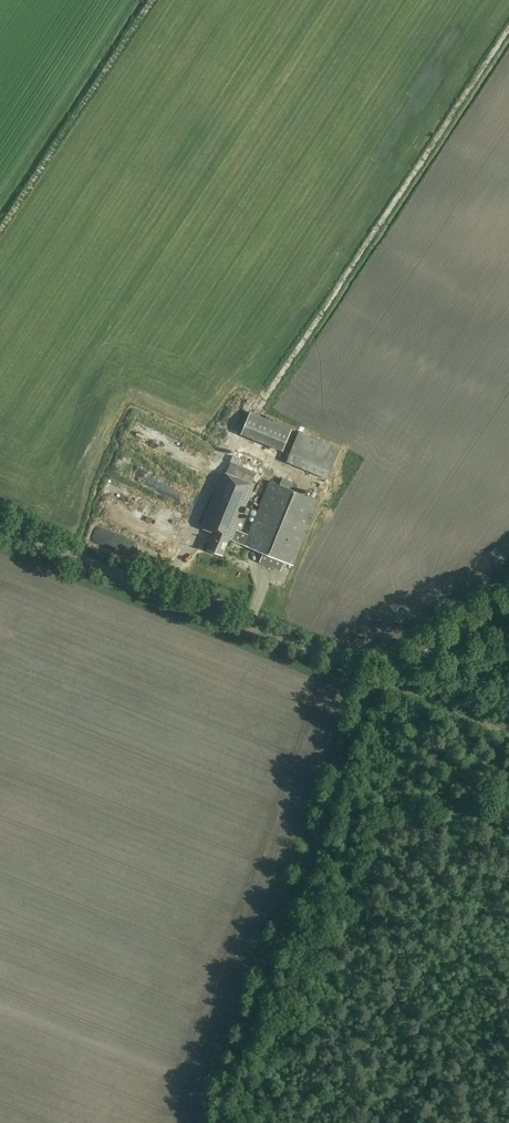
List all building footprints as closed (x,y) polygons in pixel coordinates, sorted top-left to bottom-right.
[(292,428),(250,411),(241,433),(282,451),(292,428)] [(136,419),(130,432),(145,440),(151,426),(136,419)] [(340,448),(299,431),(287,461),(328,479),(340,448)] [(135,483),(141,475),(128,466),(123,474),(135,483)] [(318,501),(270,481),(248,534),(236,529),(255,484),(223,471),(200,527),(214,533),(207,549),(222,555),(229,539),(292,565),(318,501)] [(151,512),(147,524),(160,529),(169,505),(145,497),(141,509),(151,512)] [(122,549),(125,539),(99,532),(97,537),(105,540),(104,544),(122,549)]
